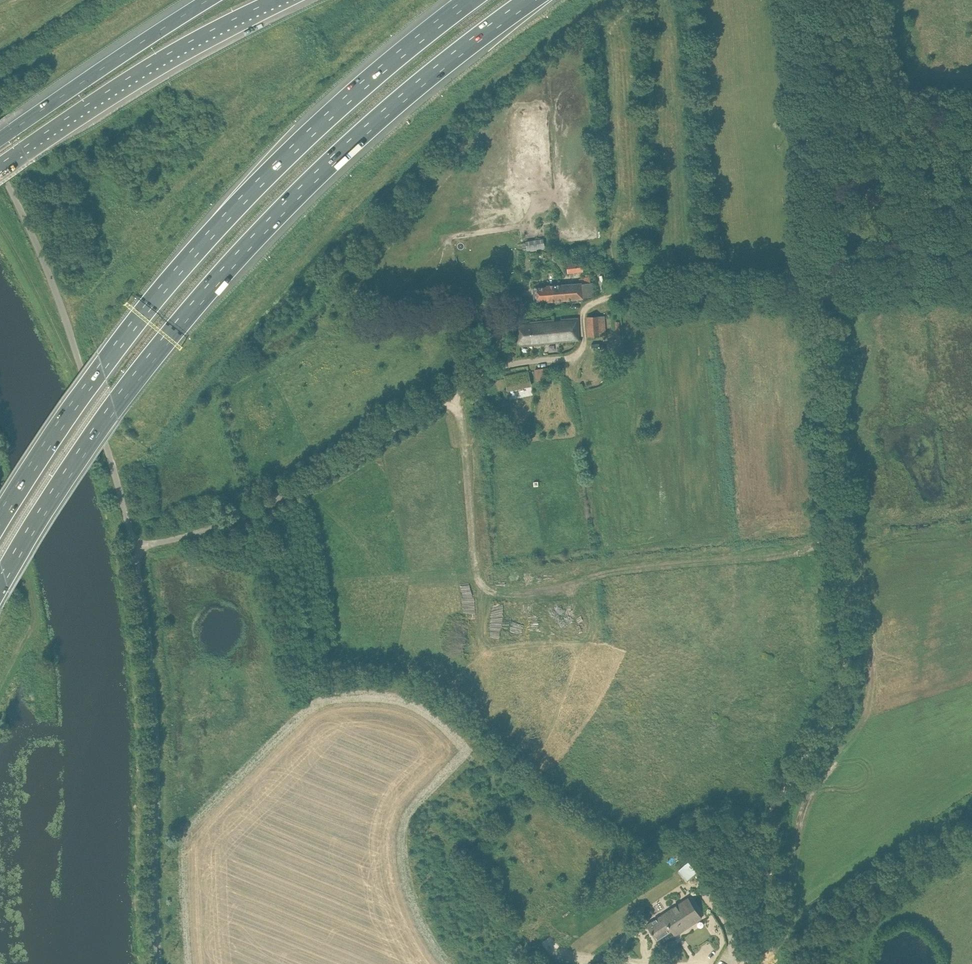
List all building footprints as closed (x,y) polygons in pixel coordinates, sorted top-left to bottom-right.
[(522,250),(545,247),(544,235),(521,239),(522,250)] [(582,262),(566,264),(567,273),(583,271),(582,262)] [(563,282),(563,284),(546,286),(546,287),(536,288),(537,292),(533,292),(534,297),(537,297),(537,300),(547,300),(548,301),(593,297),(592,282),(591,282),(590,277),(581,278),(581,283),(566,284),(566,282),(563,282)] [(605,326),(604,315),(587,317),(588,337),(607,336),(606,326),(605,326)] [(530,323),(518,324),(520,346),(579,340),(578,317),(560,319),(560,321),(554,321),(554,319),(530,321),(530,323)] [(602,343),(601,343),(591,344),(591,352),(603,351),(602,343)] [(535,370),(536,380),(536,381),(544,380),(543,369),(535,370)] [(528,372),(505,376),(507,390),(531,386),(528,372)] [(685,879),(693,873),(686,863),(678,869),(685,879)] [(675,936),(702,918),(688,897),(646,925),(656,940),(671,930),(675,936)]
